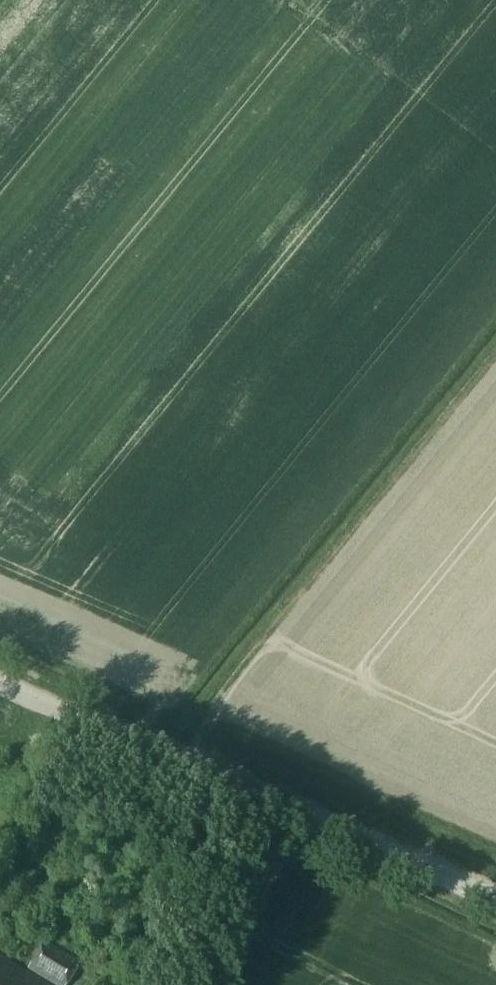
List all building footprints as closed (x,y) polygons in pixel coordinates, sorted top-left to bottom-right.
[(28,967),(57,984),(66,984),(80,962),(45,940),(28,967)] [(0,956),(0,984),(48,984),(0,956)]
